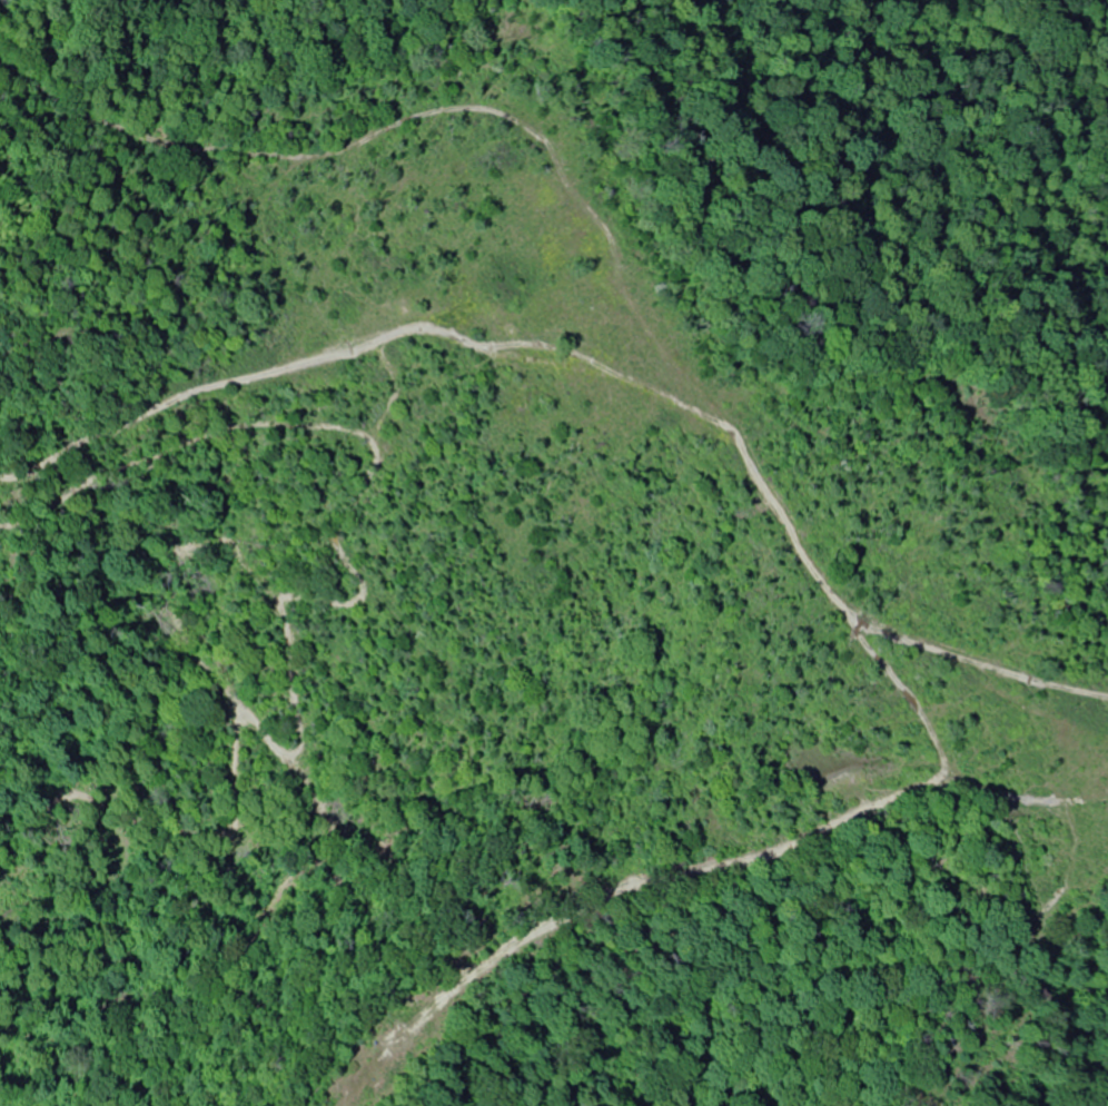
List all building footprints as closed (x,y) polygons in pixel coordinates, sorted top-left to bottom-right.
[(764,854),(777,853),(776,843),(763,844),(764,854)]
